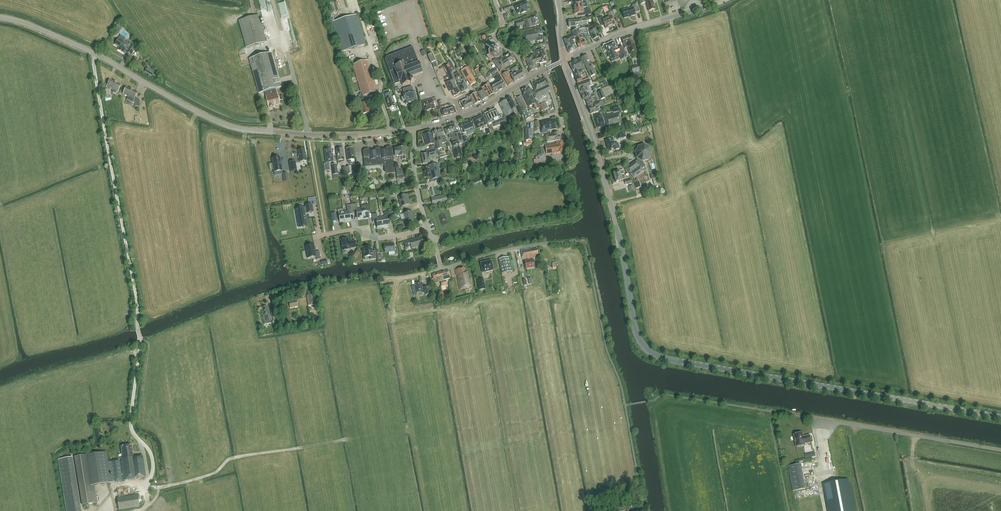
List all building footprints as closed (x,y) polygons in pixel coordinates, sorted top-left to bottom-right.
[(573,9),(583,8),(583,5),(586,5),(585,0),(579,0),(578,0),(579,3),(572,4),(573,9)] [(653,1),(654,0),(640,0),(641,4),(646,3),(648,11),(655,9),(653,1)] [(529,6),(528,6),(527,2),(515,6),(518,14),(520,13),(520,14),(526,12),(526,11),(530,9),(529,8),(529,6)] [(634,12),(639,11),(637,3),(632,5),(632,7),(621,10),(624,18),(635,15),(634,12)] [(583,8),(573,9),(574,14),(580,13),(581,16),(591,15),(590,9),(586,10),(583,10),(583,8)] [(606,18),(610,27),(615,25),(612,19),(615,18),(612,11),(607,13),(609,17),(606,18)] [(341,52),(366,45),(357,14),(332,22),(341,52)] [(246,47),(266,42),(259,15),(238,20),(246,47)] [(610,27),(606,18),(604,19),(603,16),(598,19),(601,26),(604,25),(606,29),(610,27)] [(523,25),(524,29),(532,27),(539,25),(536,17),(523,21),(523,20),(519,21),(515,23),(516,27),(523,25)] [(569,27),(582,26),(581,24),(587,24),(587,19),(581,19),(581,20),(568,21),(569,27)] [(565,43),(575,40),(574,38),(581,35),(581,34),(588,32),(586,27),(578,30),(572,32),(574,36),(571,37),(564,39),(565,43)] [(586,27),(588,32),(590,32),(593,39),(599,37),(595,29),(594,27),(588,27),(586,27)] [(536,42),(542,41),(541,30),(534,31),(535,31),(522,33),(524,43),(536,41),(536,42)] [(576,43),(578,48),(578,49),(586,46),(584,40),(583,40),(581,35),(574,38),(575,40),(576,43)] [(627,47),(630,55),(636,53),(632,41),(633,41),(631,36),(622,39),(623,44),(624,44),(625,48),(627,47)] [(118,38),(115,45),(120,48),(118,50),(124,53),(126,49),(128,50),(127,52),(131,54),(136,46),(132,43),(130,42),(125,39),(123,41),(118,38)] [(576,43),(575,40),(565,43),(569,53),(576,50),(575,49),(578,48),(576,43)] [(619,59),(617,53),(616,50),(615,48),(613,42),(603,46),(605,52),(607,51),(611,63),(619,59)] [(616,50),(617,53),(618,52),(622,60),(627,58),(622,46),(617,49),(616,50)] [(394,84),(399,82),(401,81),(402,85),(410,82),(410,83),(413,82),(412,79),(410,80),(409,78),(423,73),(418,62),(412,47),(386,57),(385,60),(394,84)] [(497,56),(499,54),(499,51),(496,49),(493,49),(491,52),(487,55),(489,59),(494,57),(497,56)] [(543,50),(536,52),(534,52),(534,54),(535,54),(536,58),(538,57),(539,63),(539,64),(546,62),(543,50)] [(534,54),(534,52),(533,53),(534,55),(531,55),(531,56),(529,57),(535,69),(537,68),(535,64),(539,63),(538,57),(536,58),(535,54),(534,54)] [(277,96),(275,89),(281,87),(271,53),(249,59),(259,93),(264,92),(266,98),(268,108),(270,109),(272,108),(273,107),(273,106),(280,104),(277,96)] [(508,65),(515,61),(510,53),(503,58),(501,55),(493,61),(500,72),(508,66),(508,65)] [(590,77),(595,75),(586,55),(581,58),(590,77)] [(531,71),(535,69),(529,57),(525,59),(531,71)] [(573,72),(577,83),(582,81),(579,70),(580,68),(582,72),(585,70),(580,59),(569,64),(573,72)] [(378,92),(368,60),(353,65),(361,94),(360,94),(361,96),(358,97),(359,99),(358,100),(359,105),(362,115),(366,113),(367,114),(368,113),(369,112),(366,103),(365,103),(364,97),(363,97),(363,96),(378,92)] [(451,91),(453,96),(459,94),(458,93),(460,92),(454,81),(456,80),(448,64),(443,66),(448,76),(444,78),(445,81),(447,85),(446,85),(449,92),(451,91)] [(632,73),(639,71),(638,65),(631,67),(632,73)] [(467,68),(463,70),(460,71),(464,79),(466,78),(470,85),(475,83),(467,68)] [(508,86),(513,83),(509,76),(510,75),(508,71),(502,75),(508,86)] [(525,77),(521,71),(516,73),(519,80),(525,77)] [(511,76),(515,82),(519,80),(516,73),(514,75),(513,73),(510,74),(511,76)] [(460,80),(458,74),(454,76),(456,82),(457,81),(458,84),(457,84),(461,92),(468,89),(464,81),(461,82),(460,80)] [(499,76),(495,79),(497,83),(491,87),(490,87),(494,94),(506,87),(499,76)] [(548,92),(550,91),(547,86),(548,85),(546,79),(532,85),(535,91),(532,92),(536,99),(537,99),(550,94),(548,92)] [(115,82),(110,80),(106,87),(106,88),(110,90),(110,88),(112,89),(115,82)] [(579,90),(586,87),(593,85),(591,81),(590,80),(589,80),(577,85),(579,90)] [(117,91),(118,92),(121,85),(115,82),(112,89),(114,90),(113,92),(116,94),(117,91)] [(491,87),(488,82),(481,87),(482,89),(488,97),(494,94),(490,87),(491,87)] [(135,98),(137,92),(126,87),(122,94),(128,97),(127,100),(132,103),(135,98)] [(414,91),(413,92),(412,87),(402,89),(403,94),(403,97),(401,98),(402,102),(405,101),(405,104),(416,102),(414,91)] [(589,92),(586,87),(579,90),(581,95),(589,92)] [(536,109),(539,108),(536,101),(534,102),(531,94),(532,93),(530,88),(527,89),(527,88),(521,90),(523,95),(522,95),(528,107),(534,104),(536,109)] [(482,89),(479,91),(478,89),(476,90),(482,101),(488,97),(482,89)] [(605,98),(602,90),(597,92),(600,100),(605,98)] [(389,108),(395,107),(390,92),(385,94),(386,100),(389,108)] [(591,97),(593,97),(595,97),(596,100),(599,99),(596,92),(590,95),(589,92),(581,95),(583,100),(585,99),(590,97),(591,97)] [(474,105),(480,102),(476,93),(472,95),(471,94),(469,95),(470,97),(474,105)] [(461,101),(464,109),(473,105),(469,95),(466,96),(467,98),(461,101)] [(515,99),(526,120),(531,117),(534,115),(531,110),(528,111),(521,97),(515,99)] [(590,97),(585,99),(588,107),(593,105),(592,103),(595,102),(593,97),(591,97),(590,97)] [(139,100),(135,98),(132,103),(132,104),(135,106),(140,107),(139,100)] [(435,109),(433,102),(436,101),(435,98),(427,100),(427,101),(422,102),(422,103),(424,111),(435,109)] [(517,110),(511,98),(499,104),(505,116),(517,110)] [(601,106),(600,102),(596,103),(596,104),(593,105),(588,107),(590,114),(599,111),(598,108),(601,107),(601,106)] [(441,111),(443,117),(456,113),(453,106),(445,109),(446,110),(441,111)] [(502,119),(502,118),(499,113),(498,114),(495,109),(484,114),(489,123),(492,122),(494,127),(507,121),(506,118),(505,118),(504,118),(502,119)] [(619,111),(613,113),(601,116),(601,115),(594,117),(598,128),(604,126),(607,125),(608,130),(623,126),(619,111)] [(477,129),(486,125),(484,121),(482,116),(473,120),(475,125),(477,129)] [(549,119),(538,122),(539,123),(537,123),(538,128),(540,128),(541,133),(547,132),(547,131),(557,129),(555,120),(549,121),(549,119)] [(462,133),(474,128),(471,120),(468,121),(466,121),(465,121),(465,123),(459,125),(462,133)] [(453,146),(454,146),(454,149),(452,149),(455,158),(462,156),(460,147),(459,147),(458,145),(463,143),(459,131),(457,132),(455,126),(445,129),(446,135),(448,134),(450,139),(451,138),(453,146)] [(532,128),(525,128),(526,143),(524,143),(524,146),(528,146),(528,145),(533,145),(532,128)] [(442,144),(446,142),(443,130),(432,132),(434,138),(437,149),(443,148),(442,144)] [(617,139),(626,137),(624,131),(616,134),(617,139)] [(426,146),(434,144),(431,133),(423,135),(426,146)] [(560,140),(561,139),(560,137),(559,136),(558,133),(545,135),(546,142),(560,140)] [(616,150),(619,149),(618,143),(614,144),(613,138),(605,140),(609,152),(616,150)] [(547,154),(564,152),(562,141),(557,142),(557,144),(545,146),(547,154)] [(544,155),(543,146),(542,146),(542,145),(545,144),(544,143),(541,143),(541,144),(536,144),(538,156),(544,155)] [(637,158),(638,159),(636,161),(626,169),(633,179),(643,171),(642,169),(645,166),(644,165),(643,164),(642,161),(648,160),(651,154),(649,148),(644,145),(638,147),(635,152),(637,158)] [(364,167),(379,166),(382,165),(384,167),(384,172),(387,174),(395,173),(393,157),(393,149),(390,147),(386,147),(385,149),(385,150),(382,150),(379,148),(376,148),(374,150),(374,151),(371,151),(369,149),(365,149),(363,151),(364,167)] [(395,156),(398,156),(402,156),(402,160),(406,160),(405,155),(405,147),(398,148),(394,149),(395,156)] [(336,149),(337,161),(338,164),(341,163),(341,162),(344,162),(344,160),(343,149),(342,149),(341,148),(338,148),(338,149),(336,149)] [(346,149),(348,160),(348,163),(349,164),(351,164),(350,160),(354,159),(353,148),(346,149)] [(329,162),(333,161),(332,155),(331,155),(330,149),(325,150),(325,155),(326,163),(327,163),(327,164),(324,164),(325,171),(330,170),(329,162)] [(430,159),(440,157),(439,155),(438,155),(437,149),(435,150),(435,149),(426,151),(426,152),(421,153),(423,163),(431,162),(430,159)] [(305,150),(298,151),(299,155),(298,155),(299,162),(307,161),(306,154),(305,154),(305,150)] [(280,157),(272,158),(274,172),(282,171),(280,157)] [(439,180),(442,180),(438,163),(430,165),(430,166),(423,167),(425,178),(426,177),(427,181),(430,180),(431,183),(434,182),(433,179),(439,178),(439,180)] [(397,175),(405,174),(405,170),(400,171),(399,166),(396,167),(397,175)] [(622,180),(621,175),(624,174),(623,170),(619,171),(613,173),(616,182),(622,180)] [(448,201),(447,195),(431,198),(433,205),(448,201)] [(351,204),(353,213),(356,213),(357,220),(363,219),(361,209),(357,209),(356,203),(351,204)] [(305,207),(297,208),(300,227),(307,226),(304,212),(306,212),(307,213),(313,212),(312,204),(305,205),(305,207)] [(350,214),(353,213),(351,204),(346,205),(347,211),(343,212),(345,222),(351,221),(350,214)] [(364,205),(365,208),(361,209),(363,219),(368,218),(367,211),(370,210),(369,204),(364,205)] [(384,212),(385,217),(381,217),(383,227),(388,226),(387,219),(391,219),(389,211),(384,212)] [(383,227),(381,217),(377,218),(376,214),(371,214),(373,222),(376,221),(377,228),(383,227)] [(296,236),(295,229),(281,231),(282,238),(296,236)] [(411,249),(423,245),(421,237),(412,240),(404,242),(405,248),(411,246),(411,249)] [(342,251),(350,249),(350,248),(357,247),(355,241),(351,242),(349,242),(348,239),(341,240),(342,251)] [(384,245),(385,252),(394,251),(395,255),(398,254),(398,248),(394,249),(394,244),(384,245)] [(314,245),(306,246),(308,258),(316,257),(316,260),(321,259),(319,251),(315,252),(314,245)] [(370,259),(376,259),(376,252),(372,252),(372,247),(363,247),(364,257),(370,256),(370,259)] [(522,259),(535,257),(535,254),(538,254),(537,248),(531,250),(530,248),(521,250),(522,259)] [(516,255),(511,256),(513,268),(519,267),(516,255)] [(498,259),(501,274),(512,271),(509,257),(498,259)] [(491,261),(481,263),(483,273),(493,271),(491,261)] [(470,286),(472,286),(471,279),(469,279),(467,272),(465,273),(464,268),(455,270),(456,275),(457,274),(458,277),(457,277),(459,290),(470,288),(470,286)] [(446,290),(446,287),(445,285),(446,285),(445,280),(444,280),(443,280),(450,278),(448,270),(432,274),(434,283),(441,282),(441,286),(441,288),(441,291),(446,290)] [(414,285),(416,293),(422,291),(422,293),(425,294),(425,295),(430,294),(428,286),(423,288),(422,283),(420,284),(420,282),(415,284),(415,285),(414,285)] [(307,295),(308,305),(317,304),(316,297),(316,293),(312,294),(312,292),(308,293),(308,295),(307,295)] [(271,323),(270,315),(269,308),(267,308),(267,306),(262,307),(263,309),(261,309),(264,324),(271,323)] [(794,434),(796,447),(805,445),(805,443),(812,442),(810,435),(803,436),(803,433),(794,434)] [(96,503),(93,485),(110,482),(114,482),(122,481),(121,476),(123,475),(123,480),(145,477),(143,456),(133,457),(132,445),(121,446),(122,458),(120,458),(122,474),(121,474),(119,460),(108,462),(106,451),(89,454),(78,456),(86,505),(96,503)] [(67,510),(80,510),(71,457),(59,459),(67,510)] [(801,463),(789,466),(794,491),(806,489),(801,463)] [(848,479),(823,484),(828,510),(854,510),(848,479)] [(139,507),(138,495),(117,498),(119,510),(139,507)]
